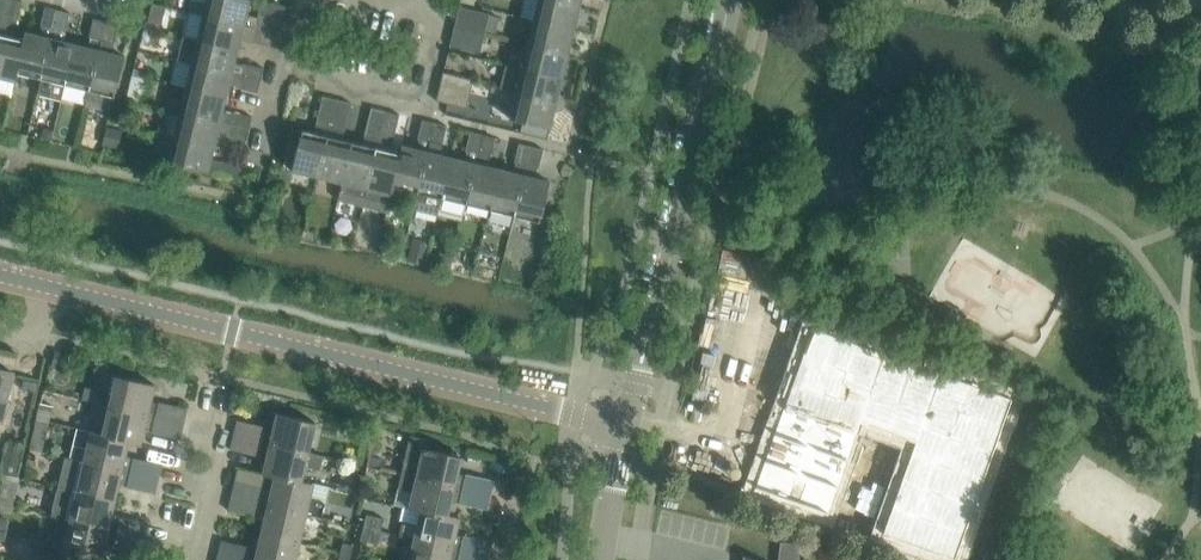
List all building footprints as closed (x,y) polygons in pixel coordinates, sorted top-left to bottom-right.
[(11,94),(14,81),(24,40),(14,37),(23,0),(22,0),(8,0),(2,27),(1,34),(0,37),(0,92),(11,94)] [(8,0),(0,0),(0,27),(2,27),(8,0)] [(290,20),(259,13),(259,17),(247,14),(250,0),(207,0),(206,3),(194,0),(192,0),(190,11),(204,14),(286,34),(290,20)] [(580,6),(556,0),(538,0),(534,20),(574,30),(580,6)] [(153,3),(149,21),(162,24),(167,6),(153,3)] [(53,28),(58,9),(46,6),(41,25),(53,28)] [(485,35),(486,30),(490,13),(460,6),(454,27),(485,35)] [(66,32),(71,12),(58,9),(53,28),(51,38),(42,78),(38,94),(62,100),(66,84),(76,44),(62,40),(64,31),(66,32)] [(283,49),(286,34),(204,14),(198,39),(239,48),(242,35),(249,36),(248,40),(283,49)] [(102,40),(106,21),(94,18),(89,37),(102,40)] [(568,54),(574,30),(534,20),(528,44),(568,54)] [(114,43),(119,24),(106,21),(102,40),(99,49),(90,90),(87,103),(112,109),(125,56),(110,52),(113,43),(114,43)] [(480,52),(485,35),(454,27),(451,41),(450,44),(480,52)] [(24,40),(14,81),(17,81),(19,73),(42,78),(51,38),(26,31),(24,40)] [(245,64),(236,62),(239,48),(198,39),(184,35),(178,59),(192,63),(233,73),(242,75),(262,80),(265,67),(245,62),(245,64)] [(90,90),(99,49),(76,44),(66,84),(90,90)] [(568,54),(528,44),(522,67),(522,68),(563,78),(568,54)] [(233,73),(192,63),(186,87),(227,97),(233,73)] [(516,93),(557,102),(563,78),(522,68),(522,67),(508,64),(502,88),(517,92),(516,93)] [(471,94),(471,93),(474,79),(444,71),(440,86),(470,94),(471,94)] [(242,75),(239,87),(259,92),(262,80),(242,75)] [(471,94),(470,94),(440,86),(437,100),(467,107),(471,94)] [(224,110),(227,97),(186,87),(183,98),(169,95),(165,108),(180,111),(250,128),(253,116),(233,111),(233,113),(224,110)] [(551,128),(557,102),(516,93),(510,118),(551,128)] [(319,176),(337,99),(324,95),(316,126),(320,126),(318,133),(303,129),(293,170),(319,176)] [(344,132),(352,102),(337,99),(319,176),(343,182),(353,141),(339,138),(341,132),(344,132)] [(379,141),(386,110),(372,107),(365,137),(369,138),(367,145),(353,141),(343,182),(339,199),(363,205),(379,141)] [(393,144),(400,114),(386,110),(379,141),(389,143),(393,144)] [(247,141),(250,128),(180,111),(174,135),(215,145),(219,131),(228,133),(227,136),(247,141)] [(434,122),(432,121),(423,119),(418,139),(420,139),(418,149),(403,145),(401,153),(402,153),(395,186),(418,191),(434,122)] [(418,191),(414,208),(439,213),(442,197),(452,157),(439,154),(441,144),(443,145),(448,125),(434,122),(418,191)] [(52,140),(54,130),(44,127),(41,137),(52,140)] [(109,127),(105,142),(119,146),(123,131),(109,127)] [(467,203),(483,134),(471,131),(466,150),(468,151),(466,160),(452,157),(442,197),(467,203)] [(491,157),(496,137),(483,134),(467,203),(491,209),(501,169),(487,165),(489,156),(491,157)] [(212,159),(215,145),(174,135),(168,161),(238,177),(241,165),(221,160),(221,161),(212,159)] [(379,141),(363,205),(388,211),(395,186),(402,153),(401,153),(388,150),(389,143),(379,141)] [(532,145),(520,143),(515,162),(527,165),(532,145)] [(540,168),(544,148),(532,145),(527,165),(525,175),(515,215),(540,221),(551,181),(535,177),(537,167),(540,168)] [(525,175),(501,169),(491,209),(515,215),(525,175)] [(454,254),(441,251),(438,262),(452,265),(454,254)] [(889,356),(890,354),(812,327),(755,491),(830,516),(862,425),(915,443),(883,535),(956,559),(958,559),(1014,397),(936,370),(936,372),(889,356)] [(70,353),(68,352),(56,350),(52,365),(66,369),(70,353)] [(8,395),(14,372),(0,369),(0,419),(2,420),(8,395)] [(93,401),(92,403),(184,424),(187,408),(159,401),(159,403),(151,402),(155,384),(125,377),(118,375),(114,393),(98,389),(95,401),(93,401)] [(37,419),(50,422),(54,405),(40,402),(37,419)] [(92,403),(86,429),(104,434),(104,435),(130,440),(129,442),(141,444),(145,426),(153,428),(153,430),(181,437),(184,424),(92,403)] [(309,451),(310,445),(316,421),(279,412),(274,430),(266,429),(267,426),(239,420),(235,435),(309,451)] [(36,424),(33,437),(46,440),(49,427),(36,424)] [(104,434),(86,429),(77,427),(69,458),(65,457),(64,458),(159,479),(162,463),(134,457),(134,459),(126,457),(129,442),(130,440),(104,435),(104,434)] [(462,456),(425,447),(428,437),(411,433),(402,474),(491,495),(494,480),(467,473),(466,476),(458,474),(462,456)] [(324,455),(309,451),(235,435),(232,449),(260,456),(260,453),(268,455),(264,473),(276,476),(276,475),(302,481),(302,480),(305,465),(321,469),(324,455)] [(8,443),(1,470),(17,474),(23,447),(8,443)] [(155,493),(159,479),(64,458),(58,486),(77,490),(116,499),(120,482),(128,484),(127,486),(155,493)] [(488,509),(491,495),(402,474),(399,488),(414,492),(410,508),(421,511),(421,509),(448,515),(448,514),(452,498),(460,500),(460,502),(488,509)] [(276,475),(276,476),(272,492),(264,490),(265,487),(236,481),(233,496),(307,513),(321,516),(325,501),(310,498),(313,483),(302,480),(302,481),(276,475)] [(359,478),(347,475),(344,486),(356,489),(359,478)] [(116,499),(77,490),(58,486),(51,515),(59,517),(145,537),(148,522),(120,515),(120,518),(112,516),(116,499)] [(14,506),(16,495),(0,492),(0,503),(14,506)] [(233,496),(230,510),(266,519),(262,533),(300,542),(307,513),(233,496)] [(460,516),(448,514),(448,515),(421,509),(421,511),(417,524),(403,521),(400,535),(414,538),(489,555),(492,541),(464,534),(464,537),(456,535),(460,516)] [(364,527),(381,531),(384,518),(367,514),(364,527)] [(142,551),(145,537),(59,517),(58,524),(52,547),(102,558),(106,540),(114,542),(113,545),(142,551)] [(378,543),(381,531),(364,527),(361,539),(378,543)] [(219,554),(244,559),(295,559),(300,542),(262,533),(258,550),(250,548),(251,546),(223,539),(219,554)] [(489,555),(414,538),(409,559),(450,559),(452,559),(488,559),(489,555)] [(343,542),(341,551),(351,554),(353,544),(343,542)] [(782,542),(780,559),(799,559),(799,542),(782,542)] [(339,559),(350,559),(351,554),(341,551),(339,559)]
